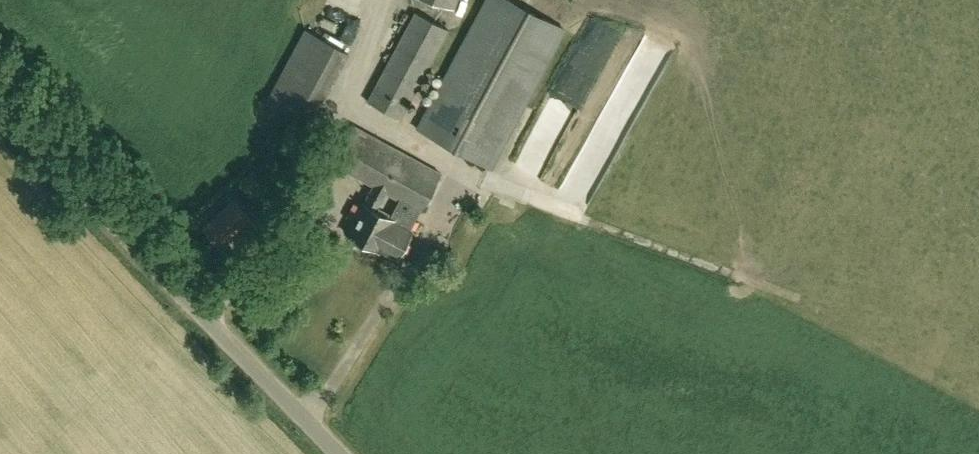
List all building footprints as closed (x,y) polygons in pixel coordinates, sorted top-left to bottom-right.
[(564,29),(510,0),(485,0),(418,127),(491,166),(564,29)] [(400,118),(449,30),(416,11),(367,100),(400,118)] [(616,43),(619,29),(603,25),(600,39),(616,43)] [(308,127),(348,52),(306,29),(265,104),(308,127)] [(604,127),(631,143),(684,51),(657,35),(604,127)] [(573,129),(586,100),(564,89),(550,118),(573,129)] [(421,211),(441,173),(355,126),(334,163),(375,185),(388,193),(419,210),(421,211)] [(532,159),(556,161),(559,134),(534,132),(532,159)] [(380,207),(387,194),(388,193),(375,185),(365,204),(363,203),(347,233),(377,249),(379,247),(394,218),(390,216),(388,215),(390,212),(380,207)] [(397,257),(411,231),(409,230),(419,210),(388,193),(387,194),(398,200),(390,216),(394,218),(379,247),(397,257)] [(217,245),(250,216),(235,200),(203,228),(217,245)]
